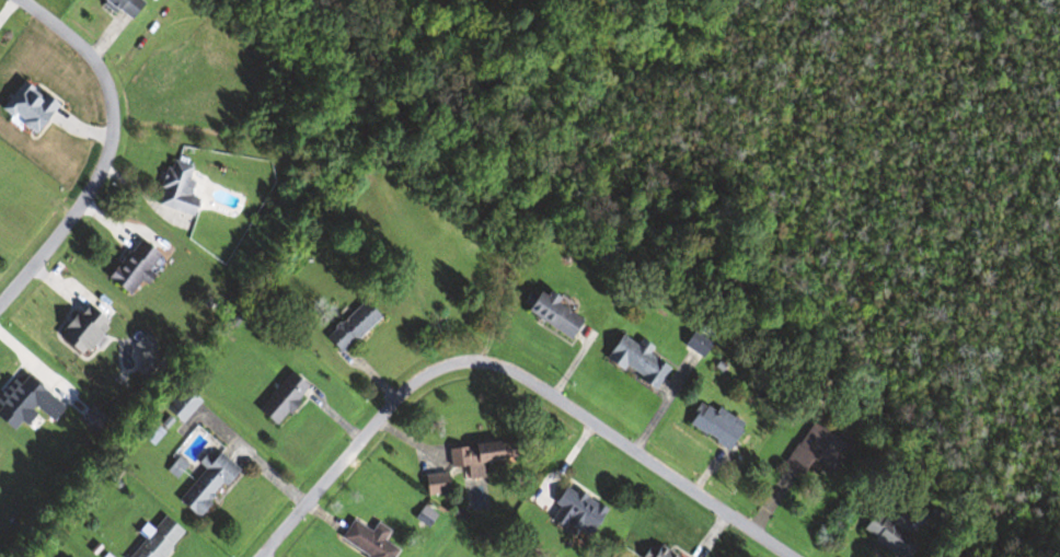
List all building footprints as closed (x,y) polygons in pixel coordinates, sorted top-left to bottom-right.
[(112,14),(115,10),(128,21),(142,5),(136,0),(95,0),(112,14)] [(36,133),(53,102),(14,81),(0,107),(0,113),(36,133)] [(193,167),(166,160),(152,205),(193,217),(198,200),(184,196),(193,167)] [(157,256),(130,240),(104,282),(126,296),(135,281),(140,284),(157,256)] [(580,320),(531,288),(518,308),(566,341),(580,320)] [(376,317),(360,300),(322,339),(338,355),(376,317)] [(644,355),(649,347),(637,340),(634,345),(616,335),(601,359),(651,390),(665,367),(644,355)] [(270,427),(305,388),(287,372),(252,411),(270,427)] [(199,403),(184,387),(161,409),(177,424),(199,403)] [(683,423),(724,450),(740,426),(699,399),(683,423)] [(781,463),(797,474),(807,460),(829,475),(847,449),(809,422),(781,463)] [(446,448),(448,468),(461,466),(463,480),(479,478),(478,462),(500,460),(497,442),(446,448)] [(192,517),(234,469),(215,452),(207,460),(201,455),(194,463),(202,470),(174,501),(192,517)] [(428,475),(429,492),(444,492),(444,475),(428,475)] [(583,539),(601,508),(563,486),(545,518),(583,539)] [(921,536),(872,506),(856,531),(898,556),(908,556),(921,536)] [(179,531),(159,516),(126,556),(159,556),(179,531)] [(365,556),(392,556),(397,550),(381,540),(387,531),(374,522),(368,531),(350,520),(338,539),(365,556)] [(646,542),(638,556),(674,556),(646,542)]
